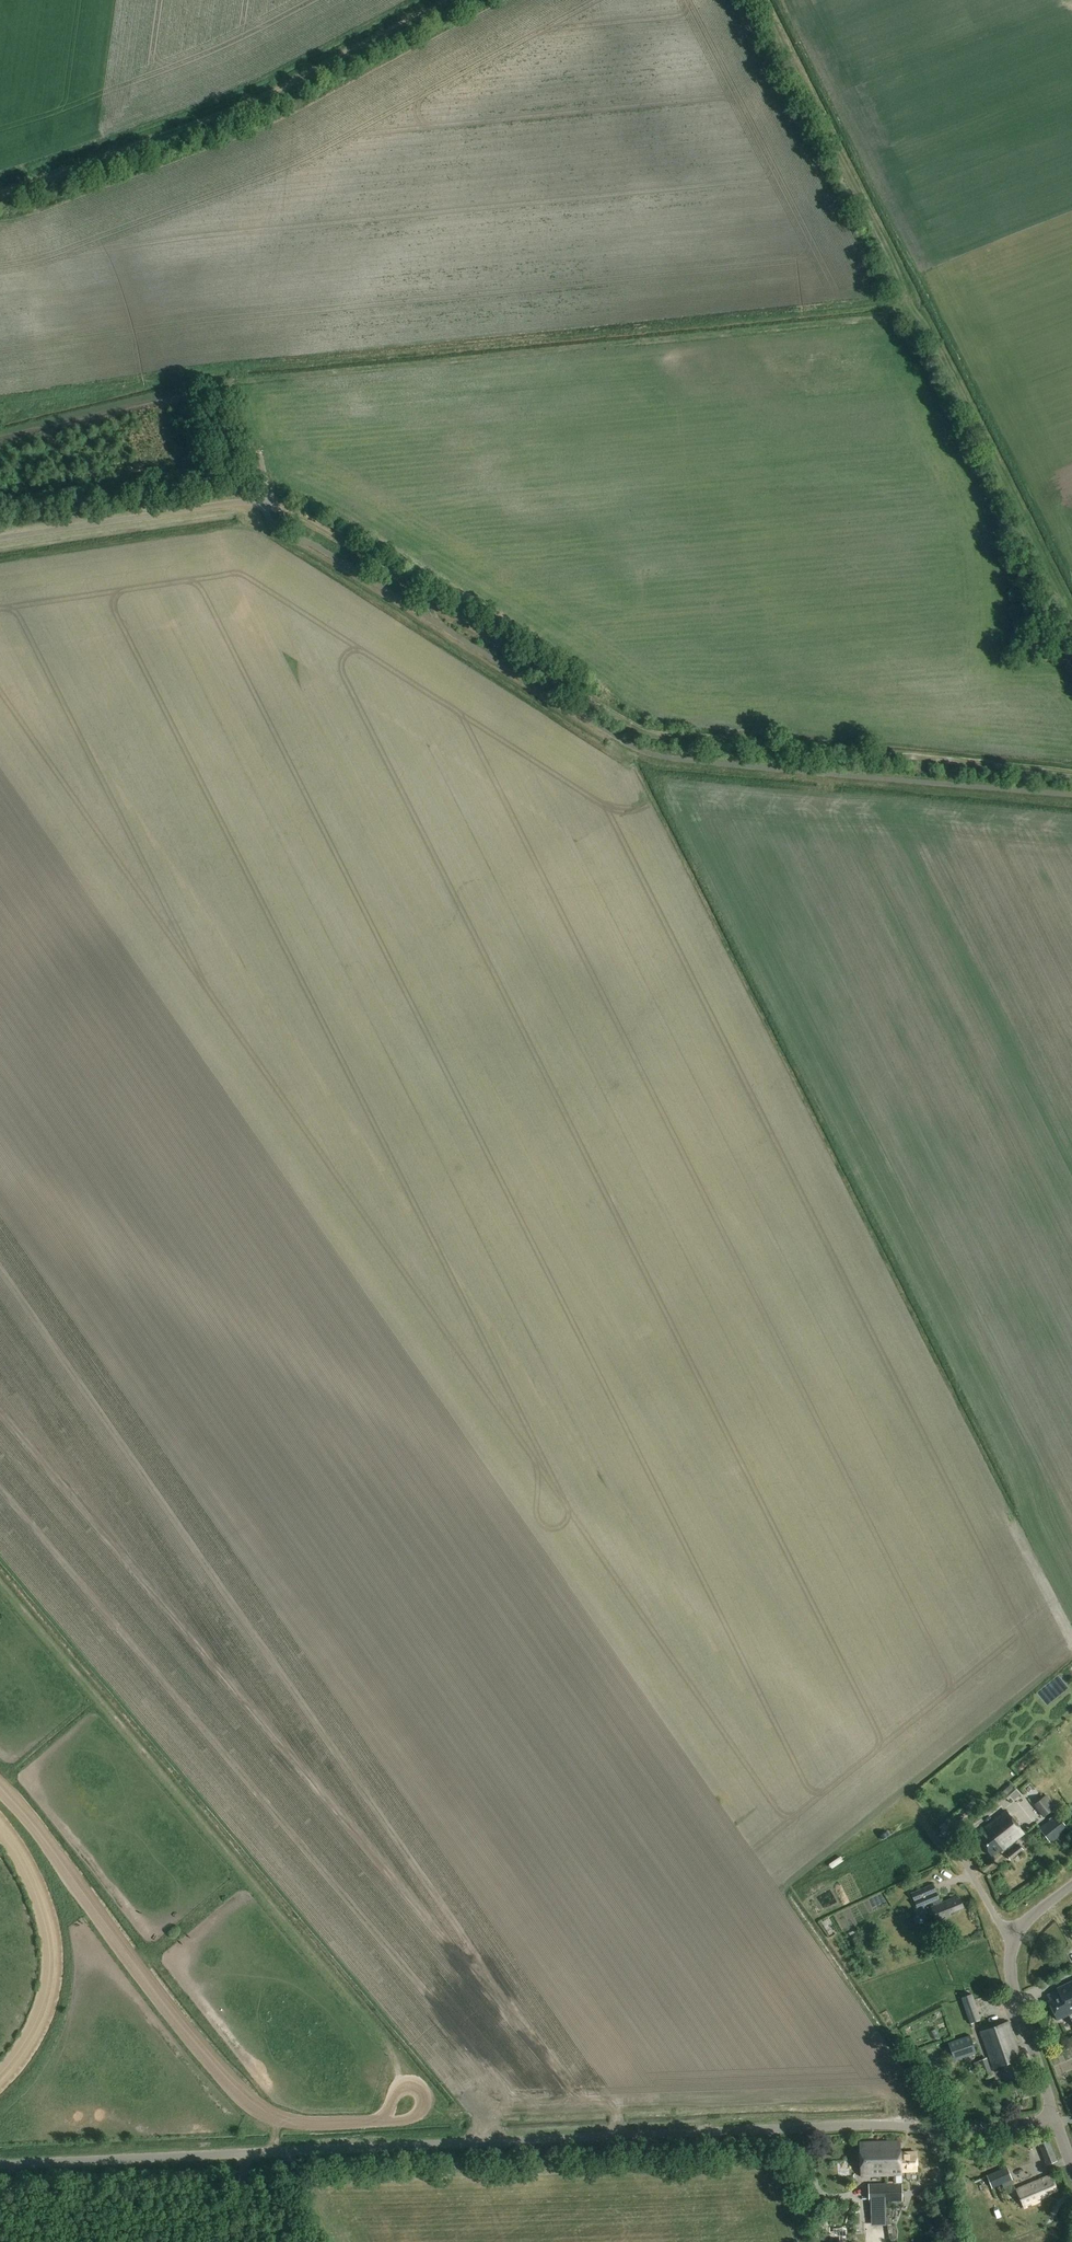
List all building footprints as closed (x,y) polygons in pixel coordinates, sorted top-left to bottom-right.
[(1002,1793),(1011,1803),(1021,1794),(1011,1784),(1002,1793)] [(1046,1795),(1034,1805),(1044,1817),(1056,1807),(1046,1795)] [(1023,1834),(1005,1812),(973,1837),(989,1857),(998,1850),(1000,1852),(1023,1834)] [(1057,1815),(1039,1829),(1051,1843),(1068,1830),(1057,1815)] [(1019,1845),(1005,1856),(1009,1861),(1023,1850),(1019,1845)] [(932,1885),(920,1891),(912,1894),(918,1909),(927,1905),(932,1903),(933,1906),(931,1907),(937,1921),(950,1916),(949,1914),(964,1909),(960,1899),(956,1901),(955,1898),(940,1903),(941,1905),(938,1906),(938,1905),(939,1904),(935,1893),(932,1885)] [(1059,1987),(1067,2005),(1069,2004),(1071,2010),(1071,1981),(1059,1987)] [(1059,1987),(1057,1988),(1058,1990),(1047,1995),(1049,2001),(1048,2001),(1057,2020),(1069,2015),(1071,2023),(1071,2010),(1069,2004),(1067,2005),(1059,1987)] [(961,1998),(971,2024),(982,2020),(973,1994),(961,1998)] [(1024,2069),(1007,2022),(980,2032),(993,2068),(999,2066),(1005,2081),(1021,2075),(1019,2070),(1024,2069)] [(970,2036),(949,2043),(955,2061),(976,2054),(970,2036)] [(976,2062),(974,2063),(979,2082),(982,2081),(992,2078),(986,2060),(976,2062)] [(1038,2145),(1047,2166),(1058,2161),(1050,2140),(1038,2145)] [(862,2176),(887,2175),(886,2142),(861,2143),(862,2176)] [(894,2184),(886,2184),(887,2202),(903,2201),(902,2171),(918,2170),(917,2153),(902,2153),(901,2142),(886,2142),(887,2175),(894,2174),(894,2184)] [(986,2175),(992,2188),(1012,2180),(1007,2167),(986,2175)] [(1055,2190),(1048,2175),(1016,2190),(1025,2208),(1040,2201),(1038,2198),(1055,2190)] [(887,2202),(886,2184),(871,2185),(871,2203),(887,2202)] [(886,2212),(872,2213),(872,2224),(886,2224),(886,2212)]
